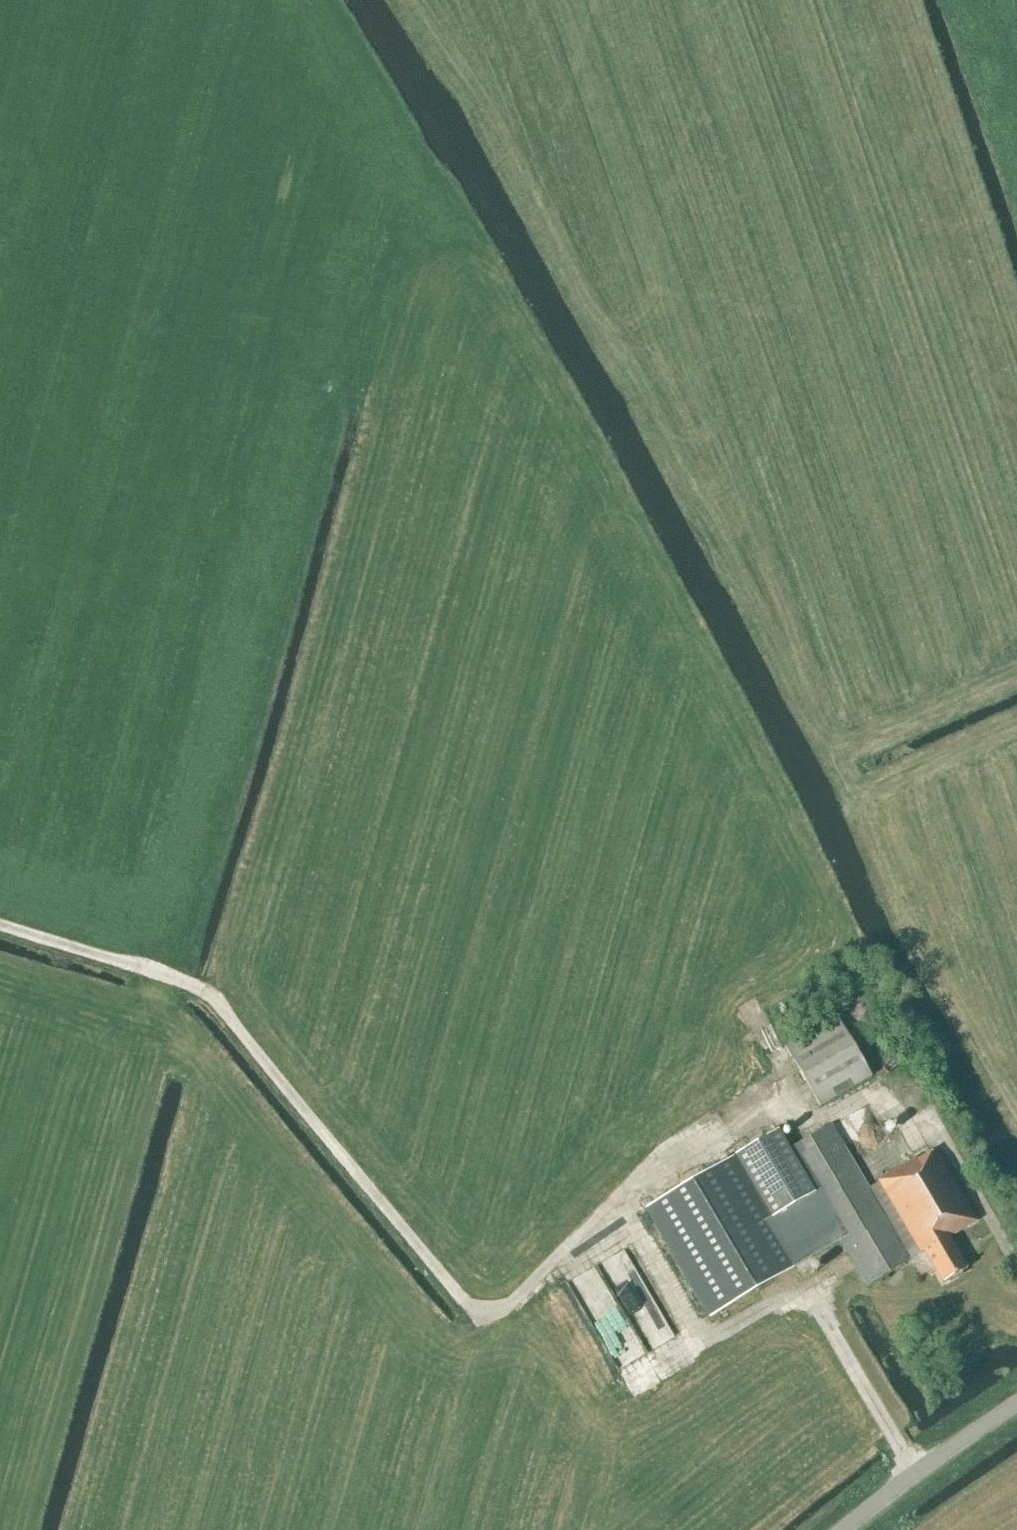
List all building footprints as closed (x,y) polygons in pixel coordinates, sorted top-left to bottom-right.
[(768,1045),(780,1037),(758,1002),(746,1010),(768,1045)] [(820,1106),(871,1076),(836,1017),(785,1048),(820,1106)] [(911,1084),(900,1090),(915,1113),(926,1108),(911,1084)] [(879,1180),(880,1182),(868,1189),(831,1126),(789,1151),(777,1131),(646,1209),(710,1317),(803,1262),(782,1227),(821,1204),(868,1284),(911,1259),(907,1253),(918,1246),(922,1253),(925,1251),(943,1283),(968,1268),(949,1237),(976,1221),(935,1151),(917,1161),(916,1159),(879,1180)] [(655,1362),(681,1346),(632,1265),(636,1294),(625,1301),(628,1324),(636,1336),(637,1339),(651,1362),(625,1377),(627,1390),(635,1403),(644,1402),(667,1388),(665,1379),(655,1362)]
